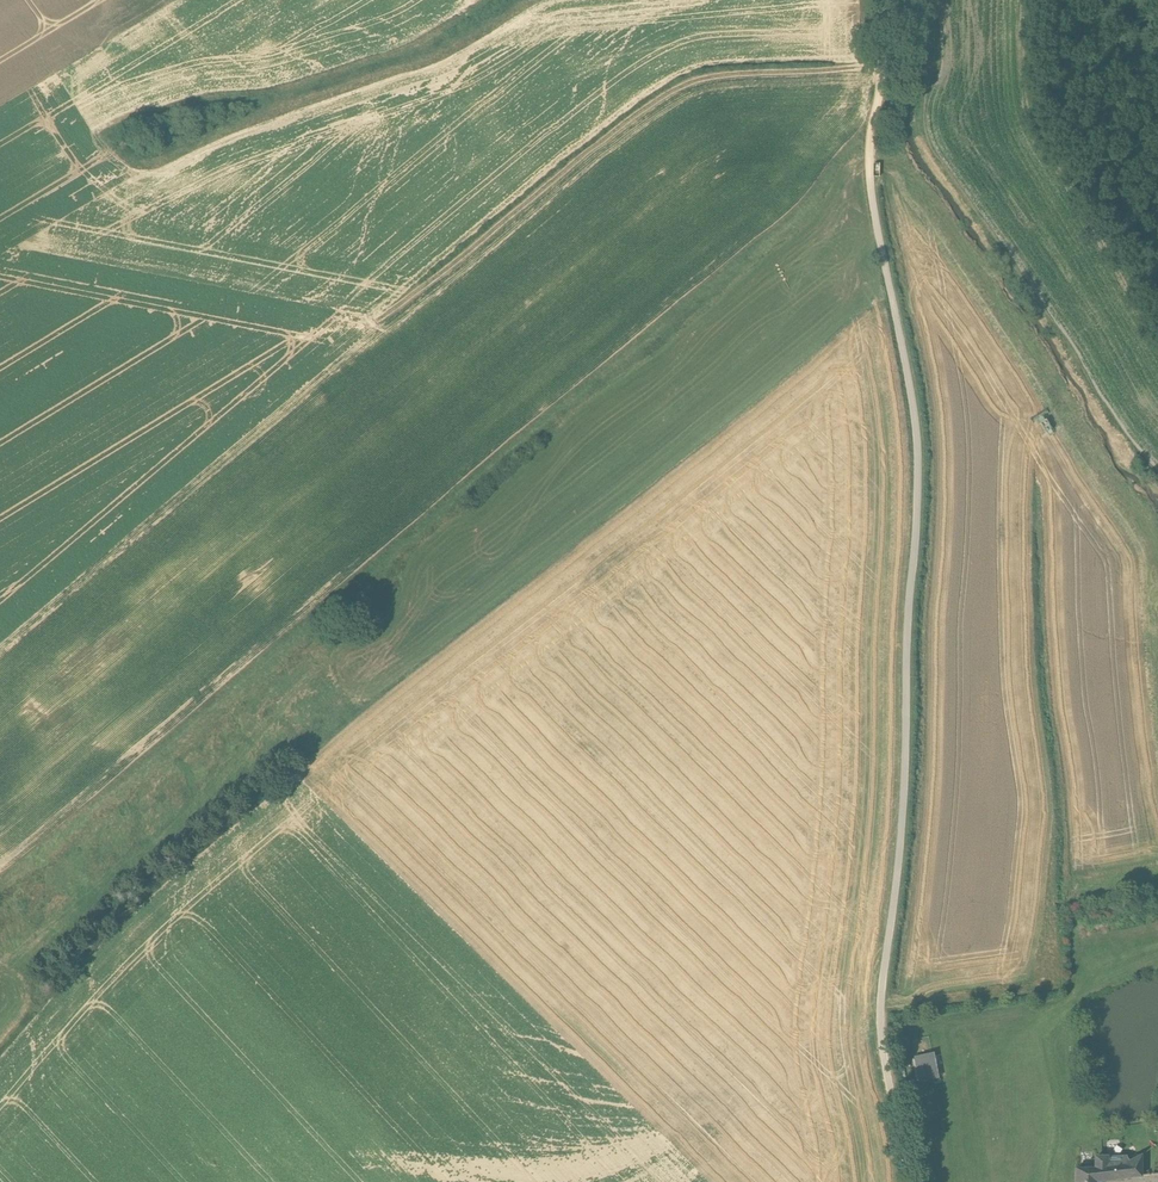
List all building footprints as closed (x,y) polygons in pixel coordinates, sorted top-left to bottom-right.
[(940,1055),(918,1057),(921,1084),(943,1082),(940,1055)] [(1141,1178),(1141,1172),(1141,1158),(1129,1164),(1129,1162),(1127,1160),(1127,1158),(1107,1159),(1107,1158),(1096,1158),(1096,1167),(1095,1170),(1075,1171),(1075,1181),(1103,1181),(1141,1178)]
